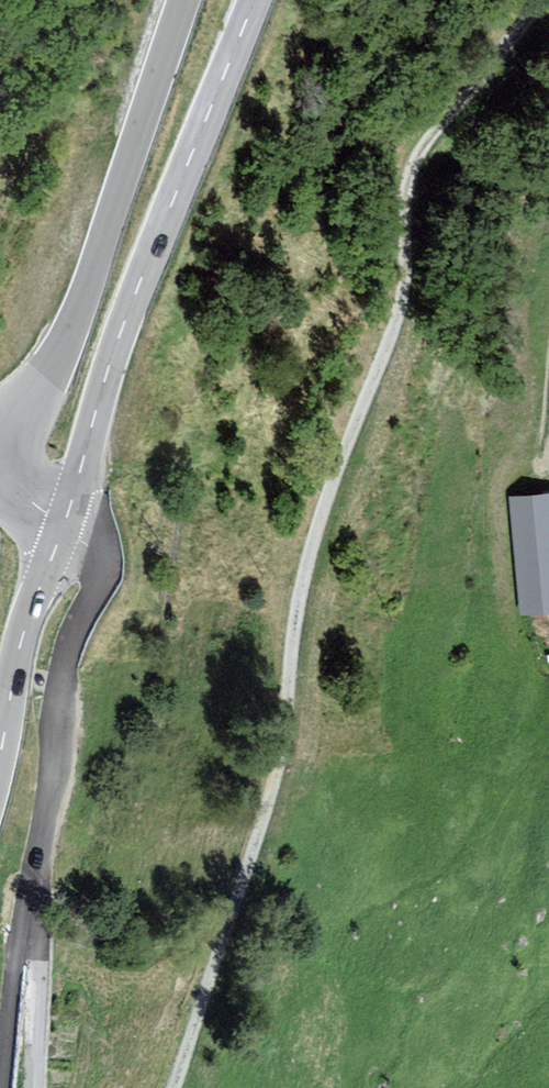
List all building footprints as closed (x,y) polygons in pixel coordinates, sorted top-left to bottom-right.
[(512,501),(526,619),(548,618),(548,499),(512,501)]
